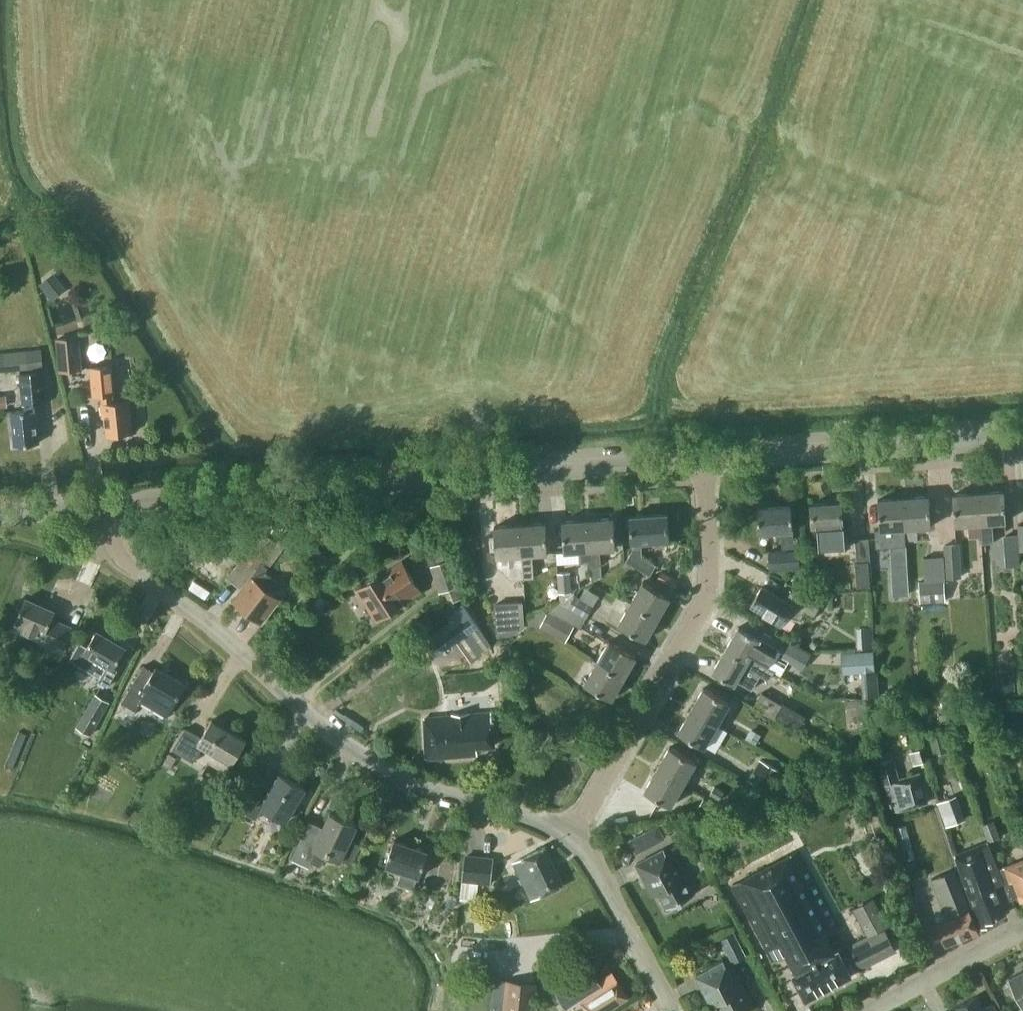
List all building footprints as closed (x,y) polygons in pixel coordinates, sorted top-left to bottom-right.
[(66,290),(53,273),(39,284),(51,301),(66,290)] [(82,370),(79,336),(55,338),(58,372),(82,370)] [(43,366),(41,350),(0,354),(0,370),(43,366)] [(114,393),(111,365),(91,367),(93,395),(101,395),(102,403),(101,403),(102,417),(104,417),(106,435),(132,433),(129,400),(113,402),(112,393),(114,393)] [(46,403),(42,371),(19,373),(22,405),(24,405),(25,410),(11,411),(14,445),(39,442),(35,404),(46,403)] [(1003,491),(978,493),(980,523),(981,537),(981,542),(992,542),(991,522),(999,522),(1005,521),(1003,491)] [(978,493),(952,494),(954,525),(968,524),(969,538),(981,537),(980,523),(978,493)] [(928,496),(903,498),(905,528),(906,540),(917,540),(916,527),(930,526),(928,496)] [(879,530),(875,530),(876,547),(880,547),(906,545),(906,540),(905,528),(903,498),(877,499),(879,530)] [(842,523),(840,502),(810,504),(812,526),(813,543),(835,542),(835,545),(848,545),(846,522),(842,523)] [(792,530),(790,505),(757,508),(758,532),(780,530),(782,550),(768,551),(769,569),(799,567),(798,549),(793,550),(791,530),(792,530)] [(669,540),(667,514),(629,516),(631,543),(632,551),(631,551),(625,561),(650,575),(655,565),(642,557),(641,542),(669,540)] [(587,519),(589,550),(615,548),(613,518),(587,519)] [(590,563),(589,550),(587,519),(561,521),(564,551),(579,550),(579,564),(590,563)] [(519,524),(521,554),(547,552),(545,522),(519,524)] [(523,580),(521,554),(519,524),(494,526),(496,556),(509,555),(511,581),(523,580)] [(276,542),(265,534),(245,559),(257,568),(241,589),(232,601),(261,623),(280,599),(269,590),(276,581),(265,572),(268,567),(286,544),(279,538),(276,542)] [(1018,534),(1003,536),(1005,568),(1019,567),(1018,551),(1019,551),(1018,534)] [(870,563),(868,538),(855,539),(857,562),(854,562),(857,587),(869,586),(867,563),(870,563)] [(958,577),(956,545),(943,546),(944,578),(958,577)] [(439,592),(442,591),(445,602),(465,596),(453,558),(430,565),(439,592)] [(420,589),(403,562),(379,577),(377,575),(357,588),(366,603),(372,600),(382,616),(398,607),(396,604),(420,589)] [(600,565),(591,565),(592,581),(601,576),(600,565)] [(661,571),(657,580),(672,588),(677,580),(676,579),(661,571)] [(572,592),(571,572),(557,573),(558,593),(572,592)] [(944,602),(943,580),(919,581),(920,603),(944,602)] [(642,582),(630,603),(657,618),(669,597),(642,582)] [(800,620),(804,613),(812,618),(819,607),(790,591),(785,600),(761,586),(750,605),(763,613),(761,615),(780,626),(786,616),(800,620)] [(817,601),(828,601),(828,593),(816,594),(817,601)] [(575,596),(568,608),(586,618),(593,606),(579,598),(575,596)] [(54,612),(25,599),(20,609),(16,607),(10,622),(14,624),(12,627),(40,640),(38,643),(60,653),(71,628),(51,619),(54,612)] [(438,654),(479,624),(462,601),(421,630),(438,654)] [(522,602),(494,604),(496,623),(497,636),(500,635),(511,635),(524,626),(522,602)] [(645,640),(657,618),(630,603),(618,624),(645,640)] [(554,636),(562,620),(546,611),(526,620),(526,630),(532,625),(538,629),(539,628),(554,636)] [(863,645),(879,644),(878,624),(862,625),(863,645)] [(738,627),(725,649),(746,662),(749,658),(749,657),(765,666),(772,653),(777,644),(762,635),(760,639),(738,627)] [(125,649),(96,631),(87,646),(79,642),(69,659),(100,677),(98,681),(107,686),(117,670),(114,668),(125,649)] [(596,662),(623,677),(636,656),(609,641),(596,662)] [(811,653),(791,641),(782,655),(803,667),(811,653)] [(746,662),(725,649),(712,672),(733,684),(735,681),(750,690),(759,675),(768,680),(773,671),(765,666),(749,657),(749,658),(746,662)] [(439,678),(470,672),(467,655),(436,661),(439,678)] [(623,677),(596,662),(584,684),(611,699),(623,677)] [(153,671),(143,665),(121,702),(126,705),(123,710),(132,715),(141,700),(167,715),(185,684),(155,667),(153,671)] [(877,693),(876,666),(859,667),(861,694),(877,693)] [(996,671),(997,693),(1015,692),(1013,670),(996,671)] [(450,683),(452,705),(476,703),(475,681),(450,683)] [(703,687),(690,710),(716,725),(729,702),(703,687)] [(761,693),(754,705),(774,717),(782,705),(761,693)] [(76,728),(89,735),(109,701),(96,694),(76,728)] [(870,698),(853,699),(854,718),(871,717),(870,698)] [(716,725),(690,710),(677,732),(703,747),(716,725)] [(491,712),(470,714),(455,715),(422,718),(426,757),(477,754),(476,746),(493,745),(491,712)] [(890,727),(899,724),(897,715),(888,717),(890,727)] [(246,740),(211,719),(200,738),(185,728),(172,749),(193,762),(202,746),(232,764),(246,740)] [(755,744),(761,734),(750,728),(745,738),(755,744)] [(973,744),(970,749),(971,754),(976,757),(981,756),(984,751),(983,746),(978,743),(973,744)] [(669,746),(656,769),(683,783),(695,761),(669,746)] [(923,762),(919,749),(910,752),(913,765),(923,762)] [(177,758),(169,753),(162,765),(170,769),(177,758)] [(898,779),(892,758),(876,763),(882,785),(885,784),(892,812),(926,803),(918,773),(898,779)] [(780,772),(760,759),(747,779),(768,792),(780,772)] [(670,806),(683,783),(656,769),(644,791),(670,806)] [(304,788),(279,773),(271,788),(258,780),(240,810),(256,819),(262,808),(285,821),(304,788)] [(724,792),(714,786),(709,794),(719,800),(724,792)] [(72,800),(60,793),(55,802),(67,808),(72,800)] [(964,819),(956,796),(937,802),(945,826),(964,819)] [(710,814),(715,805),(703,798),(698,807),(710,814)] [(356,825),(329,813),(323,828),(309,821),(292,859),(308,866),(311,861),(319,865),(325,852),(340,860),(341,859),(352,864),(361,845),(349,839),(356,825)] [(1000,837),(994,821),(982,825),(988,841),(1000,837)] [(663,823),(644,834),(646,837),(649,844),(650,845),(651,845),(670,835),(663,823)] [(428,851),(394,840),(385,865),(401,870),(397,883),(413,889),(417,876),(419,876),(428,851)] [(1002,883),(997,869),(987,841),(954,855),(967,892),(981,927),(992,923),(990,918),(1005,912),(995,885),(1002,883)] [(563,885),(544,847),(513,862),(529,901),(563,885)] [(653,897),(658,894),(666,909),(694,894),(674,856),(669,859),(664,849),(635,864),(653,897)] [(838,926),(797,850),(731,885),(772,961),(786,954),(795,972),(791,974),(805,1000),(851,975),(838,949),(833,952),(824,934),(838,926)] [(492,857),(464,854),(460,899),(475,900),(476,882),(490,883),(492,857)] [(1002,883),(1003,885),(1004,885),(1010,899),(1018,896),(1020,902),(1022,901),(1022,859),(997,869),(1002,883)] [(978,932),(952,871),(931,880),(947,920),(937,924),(945,945),(978,932)] [(851,909),(867,937),(888,926),(873,897),(851,909)] [(466,903),(465,914),(477,915),(477,904),(466,903)] [(733,930),(719,937),(729,959),(743,952),(733,930)] [(723,961),(695,976),(711,1006),(716,1004),(719,1010),(747,1010),(754,1007),(741,984),(736,986),(723,961)] [(554,990),(565,1007),(578,999),(580,1001),(586,1010),(606,1010),(628,997),(612,972),(599,980),(595,982),(593,977),(596,975),(590,967),(554,990)] [(1008,978),(1022,1009),(1022,971),(1008,978)] [(504,1010),(533,1010),(535,984),(506,982),(504,1008),(504,1010)] [(956,1006),(958,1010),(995,1010),(991,1003),(983,1008),(976,995),(956,1006)]
